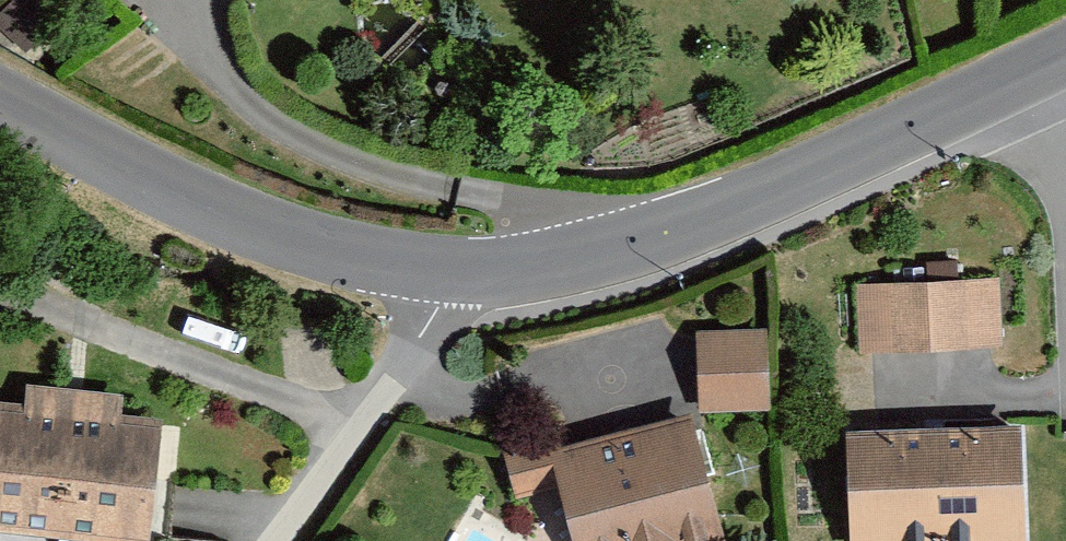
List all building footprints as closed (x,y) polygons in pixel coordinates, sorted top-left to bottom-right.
[(0,15),(0,41),(19,58),(46,28),(15,0),(13,0),(0,15)] [(41,11),(51,0),(30,0),(41,11)] [(989,285),(847,295),(852,365),(994,355),(989,285)] [(757,337),(685,340),(688,417),(760,414),(757,337)] [(0,411),(0,538),(32,540),(130,540),(142,428),(101,424),(104,399),(8,390),(6,412),(0,411)] [(495,451),(507,504),(546,494),(557,540),(708,540),(680,424),(549,455),(545,439),(495,451)] [(832,441),(837,540),(1012,540),(1007,432),(832,441)]
